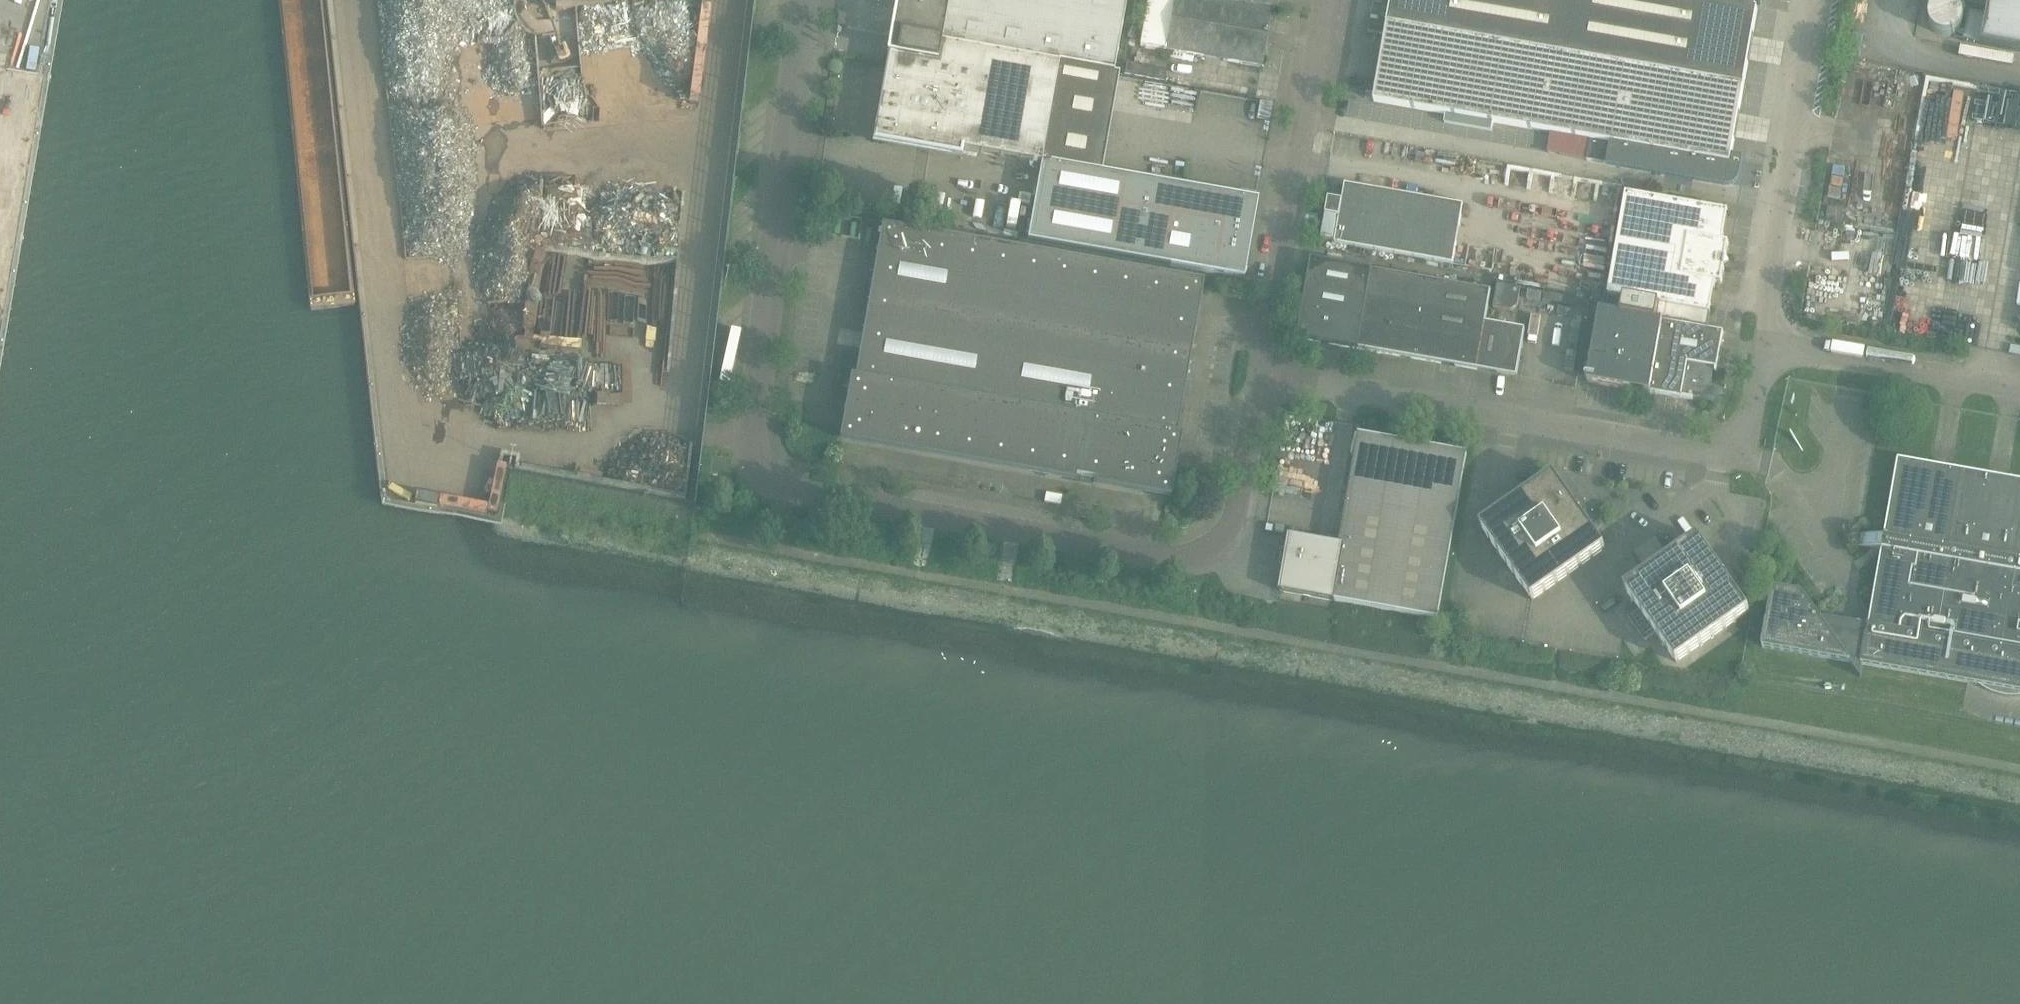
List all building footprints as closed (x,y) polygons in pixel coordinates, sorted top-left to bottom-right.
[(892,34),(891,36),(899,37),(896,55),(888,54),(887,55),(975,71),(979,50),(1058,64),(1113,74),(1126,0),(898,0),(892,34)] [(1271,9),(1272,0),(1216,0),(1271,9)] [(1388,24),(1744,86),(1758,9),(1707,0),(1392,0),(1388,24)] [(1987,17),(1969,13),(1963,42),(2019,53),(2019,0),(1991,0),(1987,17)] [(839,14),(836,25),(846,27),(848,15),(839,14)] [(1370,21),(1368,32),(1385,35),(1387,24),(1370,21)] [(1378,80),(1374,102),(1446,115),(1444,123),(1492,132),(1493,123),(1591,140),(1587,161),(1607,165),(1606,167),(1725,188),(1726,188),(1728,188),(1729,188),(1730,187),(1731,187),(1732,186),(1733,186),(1734,185),(1735,184),(1736,183),(1737,182),(1737,181),(1738,180),(1738,178),(1738,177),(1739,176),(1740,169),(1741,161),(1742,159),(1732,157),(1735,137),(1739,114),(1744,86),(1388,24),(1383,51),(1378,80)] [(966,151),(1041,164),(1058,64),(979,50),(975,71),(887,55),(872,143),(965,159),(966,151)] [(1128,62),(1126,74),(1150,78),(1152,67),(1128,62)] [(1257,202),(1041,164),(1027,241),(1243,279),(1257,202)] [(1345,185),(1335,244),(1453,265),(1464,206),(1345,185)] [(1626,194),(1608,296),(1624,299),(1696,311),(1710,314),(1715,283),(1722,284),(1729,243),(1723,242),(1728,212),(1626,194)] [(1170,499),(1181,436),(1176,435),(1203,281),(882,224),(855,378),(850,377),(839,441),(1074,482),(1075,477),(1095,481),(1094,486),(1170,499)] [(1298,339),(1358,349),(1371,271),(1312,260),(1298,339)] [(1358,349),(1477,371),(1485,323),(1491,292),(1371,271),(1358,349)] [(1497,285),(1493,308),(1512,312),(1518,307),(1521,289),(1497,285)] [(1591,300),(1544,292),(1542,300),(1590,308),(1591,300)] [(1600,312),(1587,383),(1634,391),(1650,394),(1651,393),(1692,400),(1693,401),(1693,399),(1689,398),(1690,393),(1694,394),(1696,394),(1697,394),(1699,394),(1701,394),(1703,394),(1704,393),(1706,392),(1707,391),(1708,390),(1709,388),(1710,387),(1711,385),(1711,383),(1713,372),(1716,373),(1719,359),(1722,342),(1723,333),(1694,327),(1696,311),(1624,299),(1621,315),(1600,312)] [(1525,330),(1485,323),(1477,371),(1517,377),(1525,330)] [(1340,545),(1290,536),(1280,592),(1437,620),(1467,454),(1360,435),(1340,545)] [(638,491),(685,493),(688,447),(666,446),(664,478),(639,476),(638,491)] [(1898,459),(1884,537),(1856,532),(1854,545),(1884,550),(1871,626),(1868,626),(1820,618),(1802,593),(1772,588),(1762,648),(1849,663),(1861,679),(1863,665),(1978,685),(1985,690),(1994,694),(2003,697),(2013,697),(2019,697),(2019,481),(1898,459)] [(1532,601),(1605,549),(1554,476),(1480,527),(1532,601)] [(1698,538),(1630,585),(1625,590),(1638,609),(1627,616),(1645,641),(1656,634),(1676,663),(1749,611),(1698,538)]
